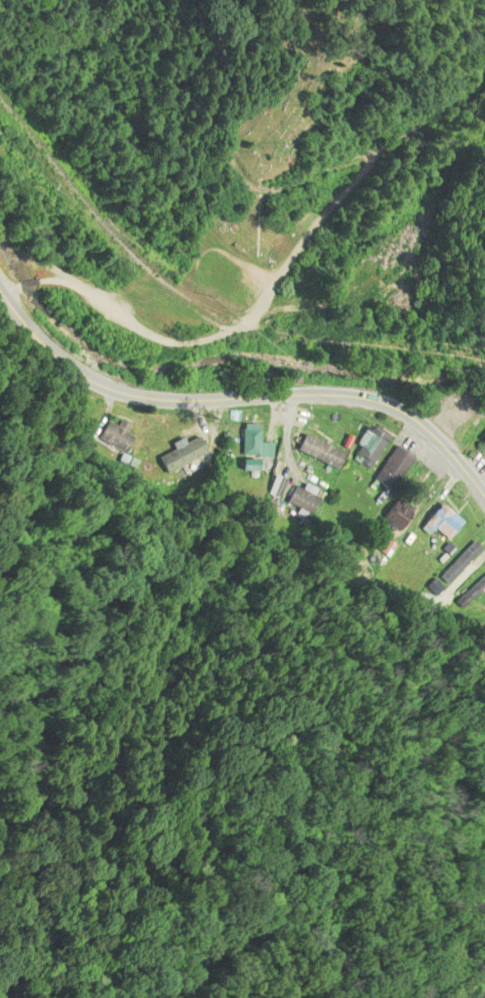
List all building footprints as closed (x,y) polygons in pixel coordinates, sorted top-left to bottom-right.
[(257,425),(241,425),(241,457),(271,457),(271,444),(257,444),(257,425)] [(350,458),(367,470),(388,438),(370,427),(350,458)] [(311,463),(319,469),(333,449),(311,433),(300,447),(315,458),(311,463)] [(477,442),(484,450),(484,434),(477,442)] [(206,456),(199,438),(156,457),(164,474),(206,456)] [(412,460),(395,447),(370,480),(388,493),(412,460)] [(410,511),(395,499),(378,520),(392,532),(410,511)] [(460,524),(439,504),(422,523),(443,542),(460,524)] [(469,569),(457,556),(434,579),(447,592),(469,569)] [(466,607),(484,586),(484,574),(484,573),(459,601),(466,607)] [(480,601),(465,611),(477,629),(484,624),(484,607),(480,601)]
